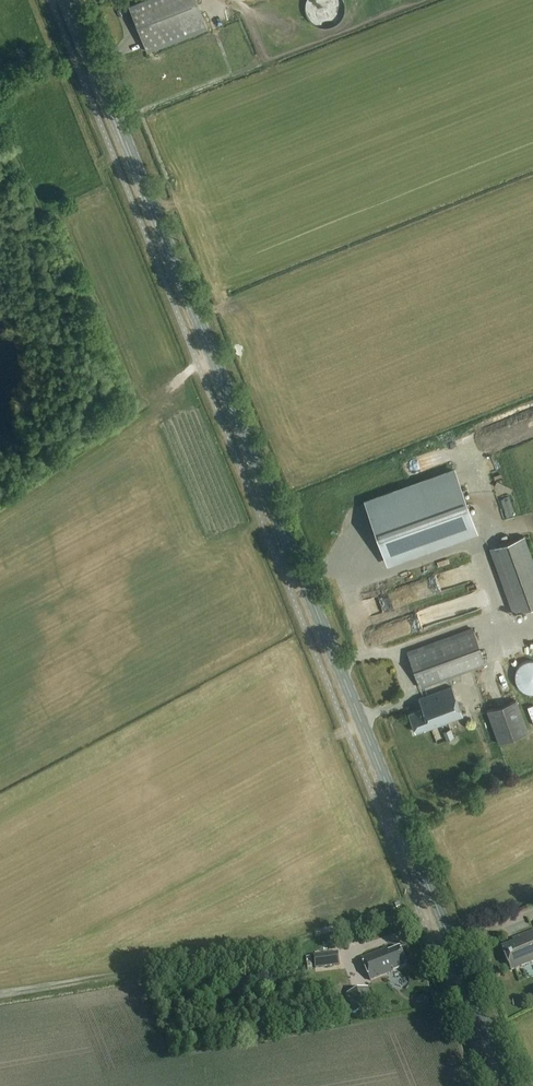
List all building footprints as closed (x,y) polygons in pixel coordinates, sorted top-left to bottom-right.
[(128,7),(147,52),(207,29),(195,0),(145,0),(128,7)] [(321,24),(338,17),(332,0),(322,0),(312,4),(321,24)] [(303,15),(310,17),(313,9),(306,7),(303,15)] [(253,487),(259,485),(254,468),(248,469),(253,487)] [(456,472),(367,503),(388,563),(477,531),(456,472)] [(523,511),(532,510),(531,501),(522,502),(523,511)] [(532,609),(532,559),(527,540),(493,551),(514,616),(532,609)] [(376,608),(358,608),(359,622),(377,621),(376,608)] [(408,651),(420,685),(485,664),(473,629),(408,651)] [(450,685),(423,696),(417,698),(422,711),(409,716),(416,734),(462,716),(450,685)] [(486,712),(498,744),(529,733),(518,700),(486,712)] [(513,931),(515,937),(526,934),(524,928),(513,931)] [(513,939),(514,943),(502,947),(511,971),(532,962),(532,931),(513,939)] [(372,980),(389,974),(408,966),(401,948),(389,953),(388,950),(364,960),(372,980)] [(313,955),(315,968),(340,965),(338,952),(313,955)] [(368,987),(347,993),(352,1014),(374,1008),(368,987)]
